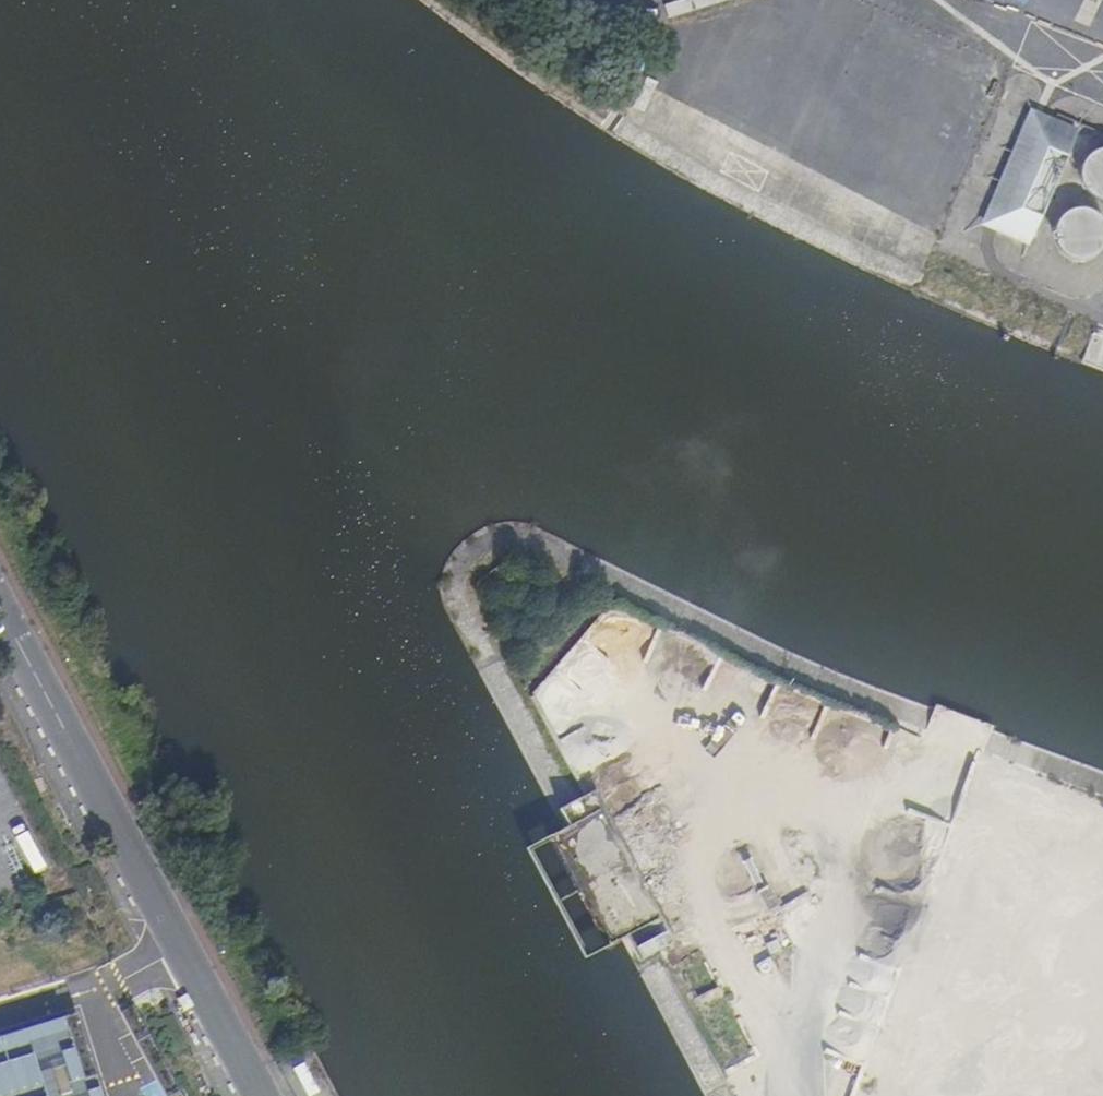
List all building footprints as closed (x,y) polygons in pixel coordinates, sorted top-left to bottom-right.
[(1028,246),(1074,125),(1024,106),(979,227),(1028,246)] [(1077,152),(1082,203),(1102,201),(1102,149),(1077,152)] [(1088,262),(1101,217),(1057,205),(1044,249),(1088,262)] [(542,727),(563,722),(554,680),(533,685),(542,727)] [(629,946),(634,957),(658,948),(653,936),(629,946)] [(0,1038),(0,1095),(104,1095),(78,1014),(0,1038)]
